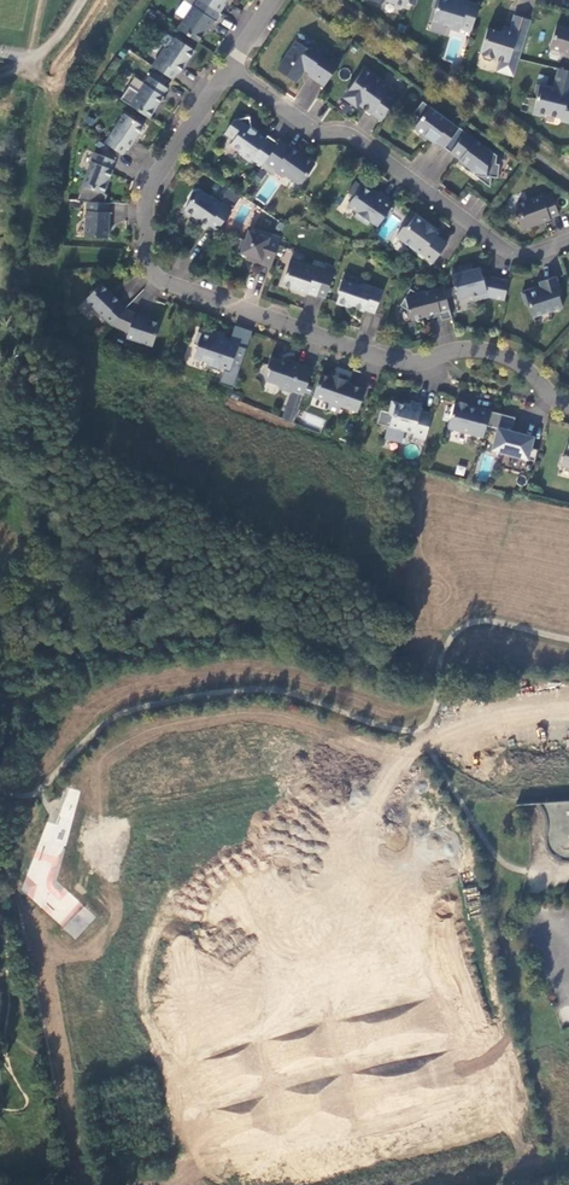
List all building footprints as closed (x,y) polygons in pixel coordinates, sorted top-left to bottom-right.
[(219,11),(224,2),(223,1),(224,0),(203,0),(219,11)] [(466,0),(456,0),(436,0),(434,7),(436,7),(433,20),(449,25),(451,28),(459,31),(460,27),(471,30),(479,4),(466,0)] [(192,4),(177,27),(197,40),(207,26),(208,27),(214,18),(192,4)] [(519,58),(531,20),(514,14),(510,28),(509,31),(503,29),(501,29),(500,32),(487,27),(480,52),(482,53),(481,55),(483,59),(489,61),(493,59),(493,56),(500,59),(517,64),(519,58)] [(556,24),(549,47),(562,51),(564,55),(568,56),(568,28),(556,24)] [(164,45),(152,64),(172,78),(177,70),(178,71),(194,48),(175,36),(167,47),(164,45)] [(340,61),(317,46),(307,47),(296,40),(277,69),(292,79),(299,68),(302,68),(309,72),(308,74),(324,85),(340,61)] [(517,64),(500,59),(497,70),(514,75),(517,64)] [(558,117),(560,120),(568,122),(568,98),(567,97),(568,92),(568,70),(557,67),(553,87),(536,83),(534,92),(536,95),(532,113),(541,115),(544,113),(558,117)] [(389,87),(364,68),(345,93),(346,98),(353,103),(358,103),(381,120),(398,98),(387,90),(389,87)] [(149,74),(129,103),(148,116),(162,94),(161,94),(166,86),(149,74)] [(458,127),(422,100),(413,113),(420,118),(413,127),(424,135),(425,133),(428,135),(427,137),(434,142),(435,140),(444,146),(454,133),(458,127)] [(124,112),(104,141),(106,142),(121,153),(127,145),(128,146),(142,124),(124,112)] [(249,116),(234,119),(224,132),(233,139),(230,143),(241,151),(242,155),(250,161),(252,158),(262,165),(277,142),(267,135),(265,138),(251,128),(249,116)] [(490,186),(491,176),(497,177),(499,163),(495,163),(496,154),(459,126),(458,127),(454,133),(460,137),(450,151),(459,158),(458,159),(473,170),(473,174),(479,174),(479,178),(490,186)] [(444,146),(444,147),(450,151),(460,137),(454,133),(444,146)] [(314,163),(299,153),(300,151),(291,145),(290,146),(280,139),(277,142),(262,165),(272,173),(274,170),(284,176),(288,176),(298,183),(301,182),(314,163)] [(99,154),(97,153),(84,185),(105,193),(112,175),(115,169),(113,168),(116,160),(99,154)] [(347,205),(356,211),(354,215),(367,224),(369,221),(377,226),(390,207),(395,200),(380,190),(376,195),(355,180),(347,192),(353,196),(347,205)] [(206,224),(215,230),(216,231),(231,209),(230,208),(221,202),(221,203),(210,195),(209,197),(197,188),(193,189),(189,195),(190,199),(184,207),(184,212),(189,215),(194,214),(198,217),(197,219),(206,226),(206,224)] [(541,195),(516,204),(519,212),(517,217),(521,229),(549,218),(549,217),(558,214),(551,193),(541,197),(541,195)] [(110,203),(88,201),(87,234),(109,236),(111,210),(110,210),(110,203)] [(401,228),(394,237),(430,264),(445,245),(434,237),(435,234),(426,227),(424,230),(421,227),(420,223),(413,217),(405,228),(401,228)] [(248,261),(268,268),(269,268),(280,238),(279,237),(262,232),(257,234),(246,230),(243,240),(240,239),(235,252),(249,257),(248,261)] [(312,269),(287,261),(279,284),(294,289),(293,291),(304,294),(304,293),(314,296),(323,270),(312,266),(312,269)] [(451,274),(457,298),(471,294),(473,300),(488,296),(504,299),(508,280),(490,276),(483,278),(480,266),(470,269),(468,264),(471,263),(471,262),(458,266),(459,272),(451,274)] [(555,275),(538,281),(540,288),(534,290),(533,287),(521,291),(525,304),(528,303),(532,316),(562,306),(558,293),(561,292),(555,275)] [(357,285),(341,280),(337,291),(338,295),(335,303),(345,307),(345,305),(363,311),(363,310),(373,314),(381,290),(361,283),(357,285)] [(84,298),(109,322),(124,307),(117,300),(118,299),(100,281),(84,298)] [(426,317),(427,319),(440,316),(441,320),(451,318),(444,287),(418,294),(410,289),(400,306),(408,311),(411,321),(426,317)] [(124,307),(109,322),(127,330),(133,311),(124,307)] [(125,336),(151,344),(159,321),(143,316),(143,315),(133,311),(127,330),(125,336)] [(228,369),(237,344),(226,340),(227,337),(217,334),(216,336),(197,330),(192,342),(197,343),(192,355),(207,360),(206,365),(216,368),(217,365),(228,369)] [(301,395),(310,369),(299,365),(299,364),(284,359),(281,361),(269,357),(265,365),(268,369),(264,381),(275,385),(277,388),(289,393),(290,391),(301,395)] [(348,382),(329,376),(329,378),(319,375),(312,398),(328,403),(326,410),(337,414),(339,407),(356,413),(364,390),(347,384),(348,382)] [(424,438),(431,413),(420,409),(421,403),(410,400),(409,405),(391,400),(388,411),(392,412),(389,425),(413,431),(412,435),(424,438)] [(489,409),(477,405),(476,408),(467,406),(465,402),(459,401),(455,403),(454,402),(447,427),(482,436),(484,429),(489,410),(489,409)] [(514,416),(489,410),(484,429),(494,431),(493,436),(489,451),(494,453),(501,455),(499,466),(523,472),(527,458),(533,460),(536,449),(530,447),(533,436),(531,435),(511,430),(514,416)] [(301,421),(322,430),(326,420),(305,412),(301,421)] [(568,443),(565,453),(561,455),(559,464),(568,467),(568,442),(568,443)] [(535,799),(539,804),(542,811),(544,819),(544,826),(541,836),(541,839),(541,845),(542,848),(546,854),(551,858),(553,859),(560,860),(566,860),(568,859),(568,796),(535,799)]
